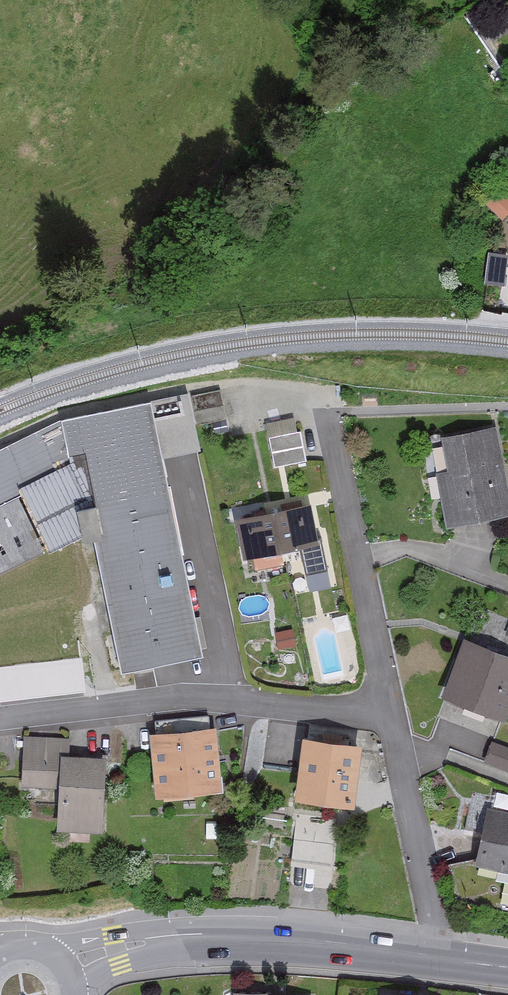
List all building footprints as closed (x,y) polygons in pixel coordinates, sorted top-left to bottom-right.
[(499,218),(507,209),(507,201),(496,189),(483,202),(499,218)] [(222,419),(218,391),(191,396),(196,424),(222,419)] [(73,531),(75,538),(91,535),(116,663),(195,648),(157,450),(176,447),(174,438),(194,434),(186,393),(60,418),(0,446),(0,567),(73,531)] [(291,434),(288,420),(262,425),(271,469),(302,463),(296,433),(291,434)] [(506,514),(489,427),(438,437),(444,470),(430,473),(441,526),(506,514)] [(312,543),(305,504),(231,516),(238,557),(250,555),(252,569),(281,564),(278,549),(312,543)] [(291,643),(288,631),(274,634),(277,646),(291,643)] [(461,639),(438,697),(500,721),(507,699),(507,657),(461,639)] [(222,792),(216,730),(150,736),(156,799),(222,792)] [(103,834),(106,759),(69,757),(70,739),(24,736),(21,788),(59,790),(57,832),(103,834)] [(352,811),(361,748),(304,739),(295,803),(352,811)] [(488,744),(481,763),(507,772),(507,751),(488,744)] [(484,810),(471,865),(507,874),(507,815),(484,810)]
